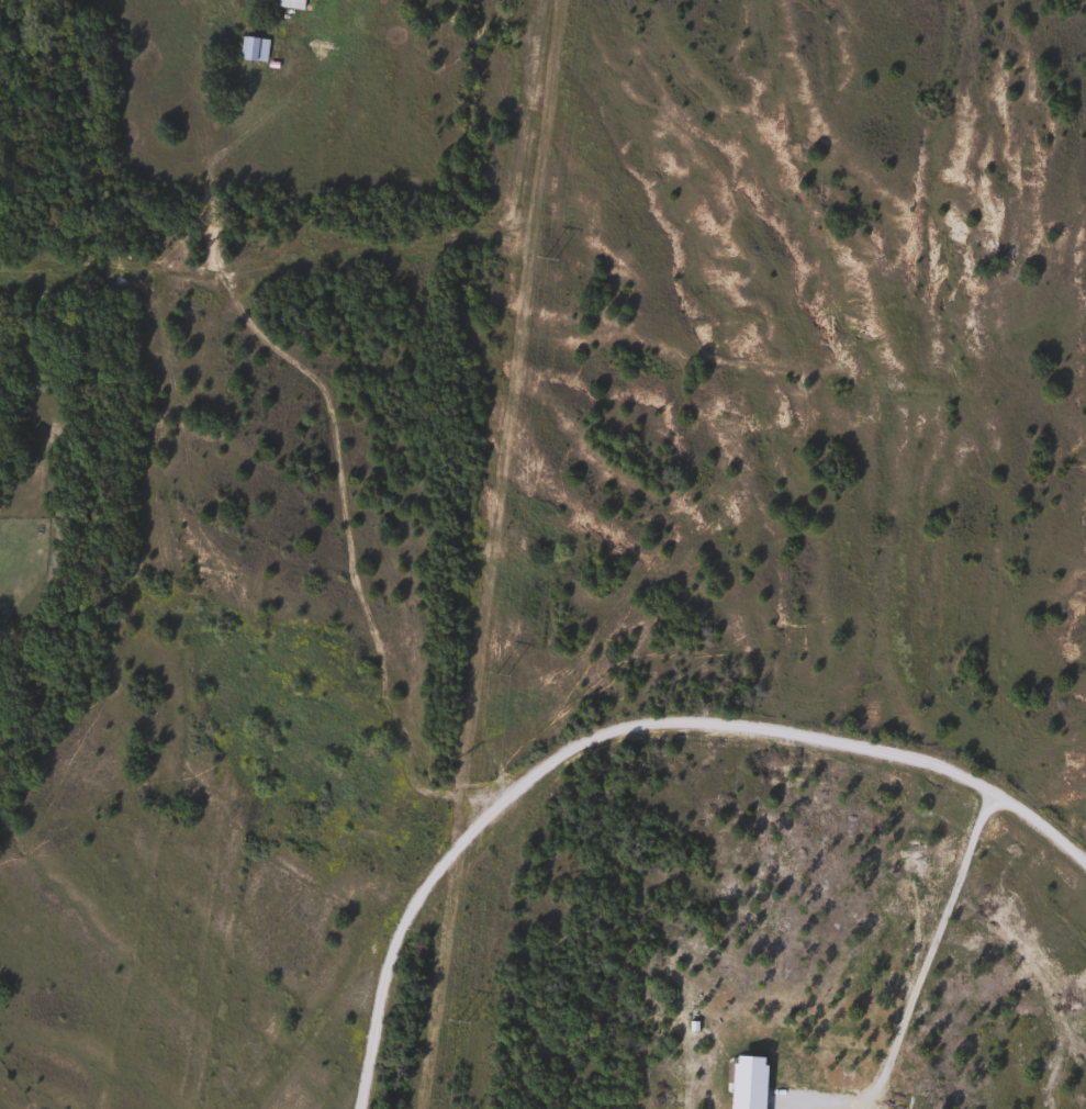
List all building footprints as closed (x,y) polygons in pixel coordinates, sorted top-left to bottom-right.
[(273,8),(274,0),(301,0),(300,10),(273,8)] [(235,60),(238,37),(265,41),(262,63),(235,60)]
